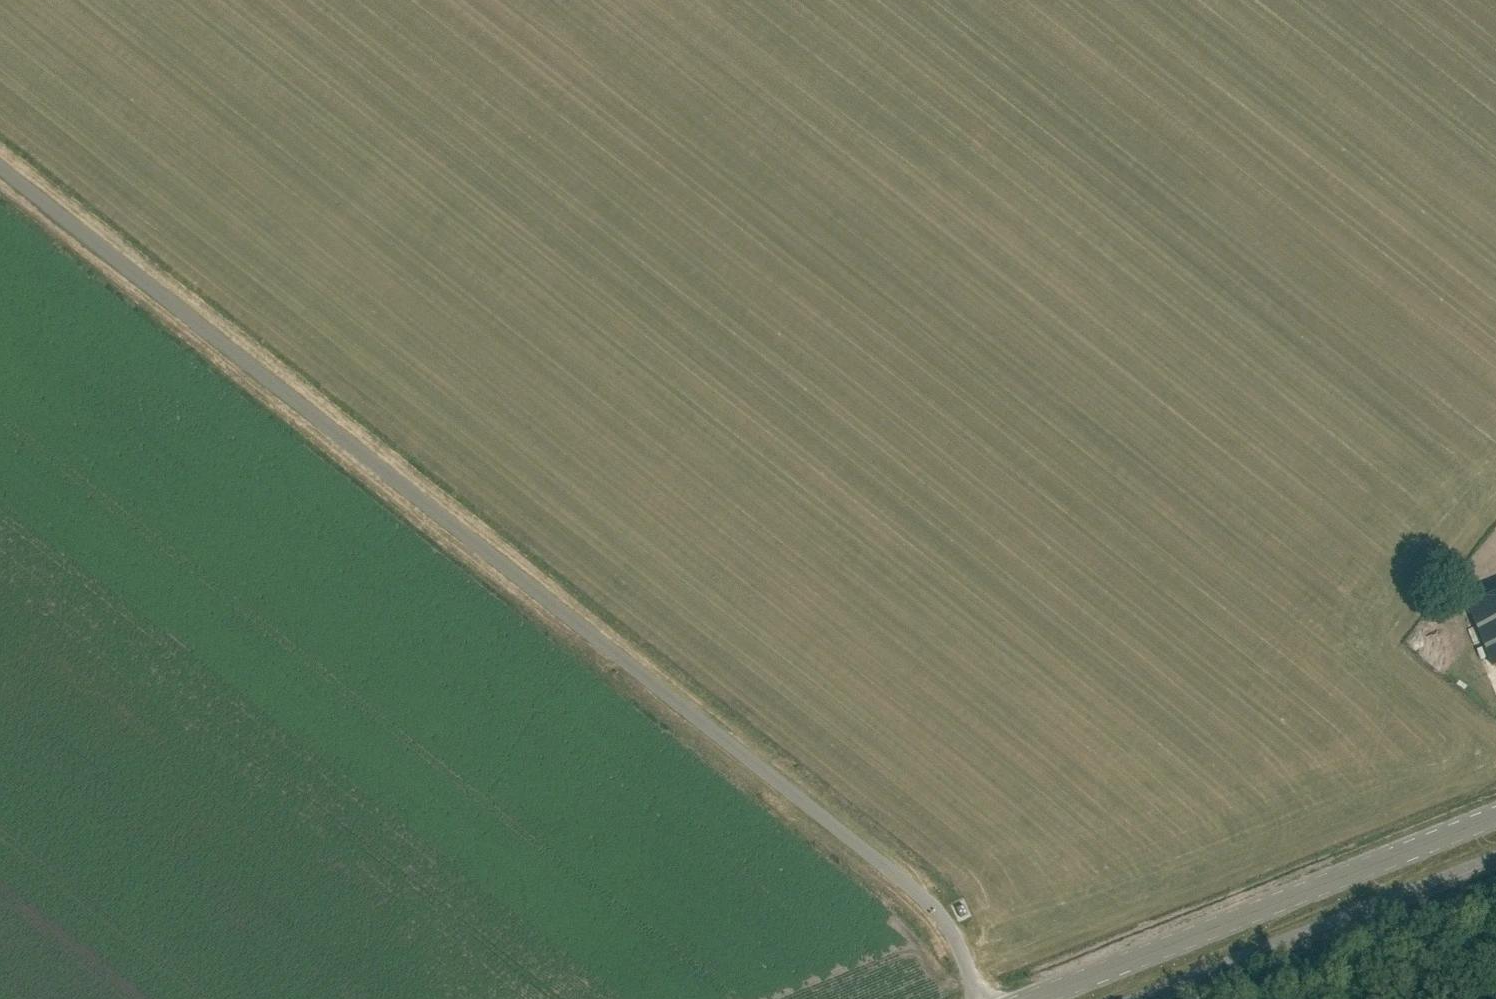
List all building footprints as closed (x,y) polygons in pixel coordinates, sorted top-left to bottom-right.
[(1495,665),(1495,595),(1469,606),(1494,666),(1495,665)]
